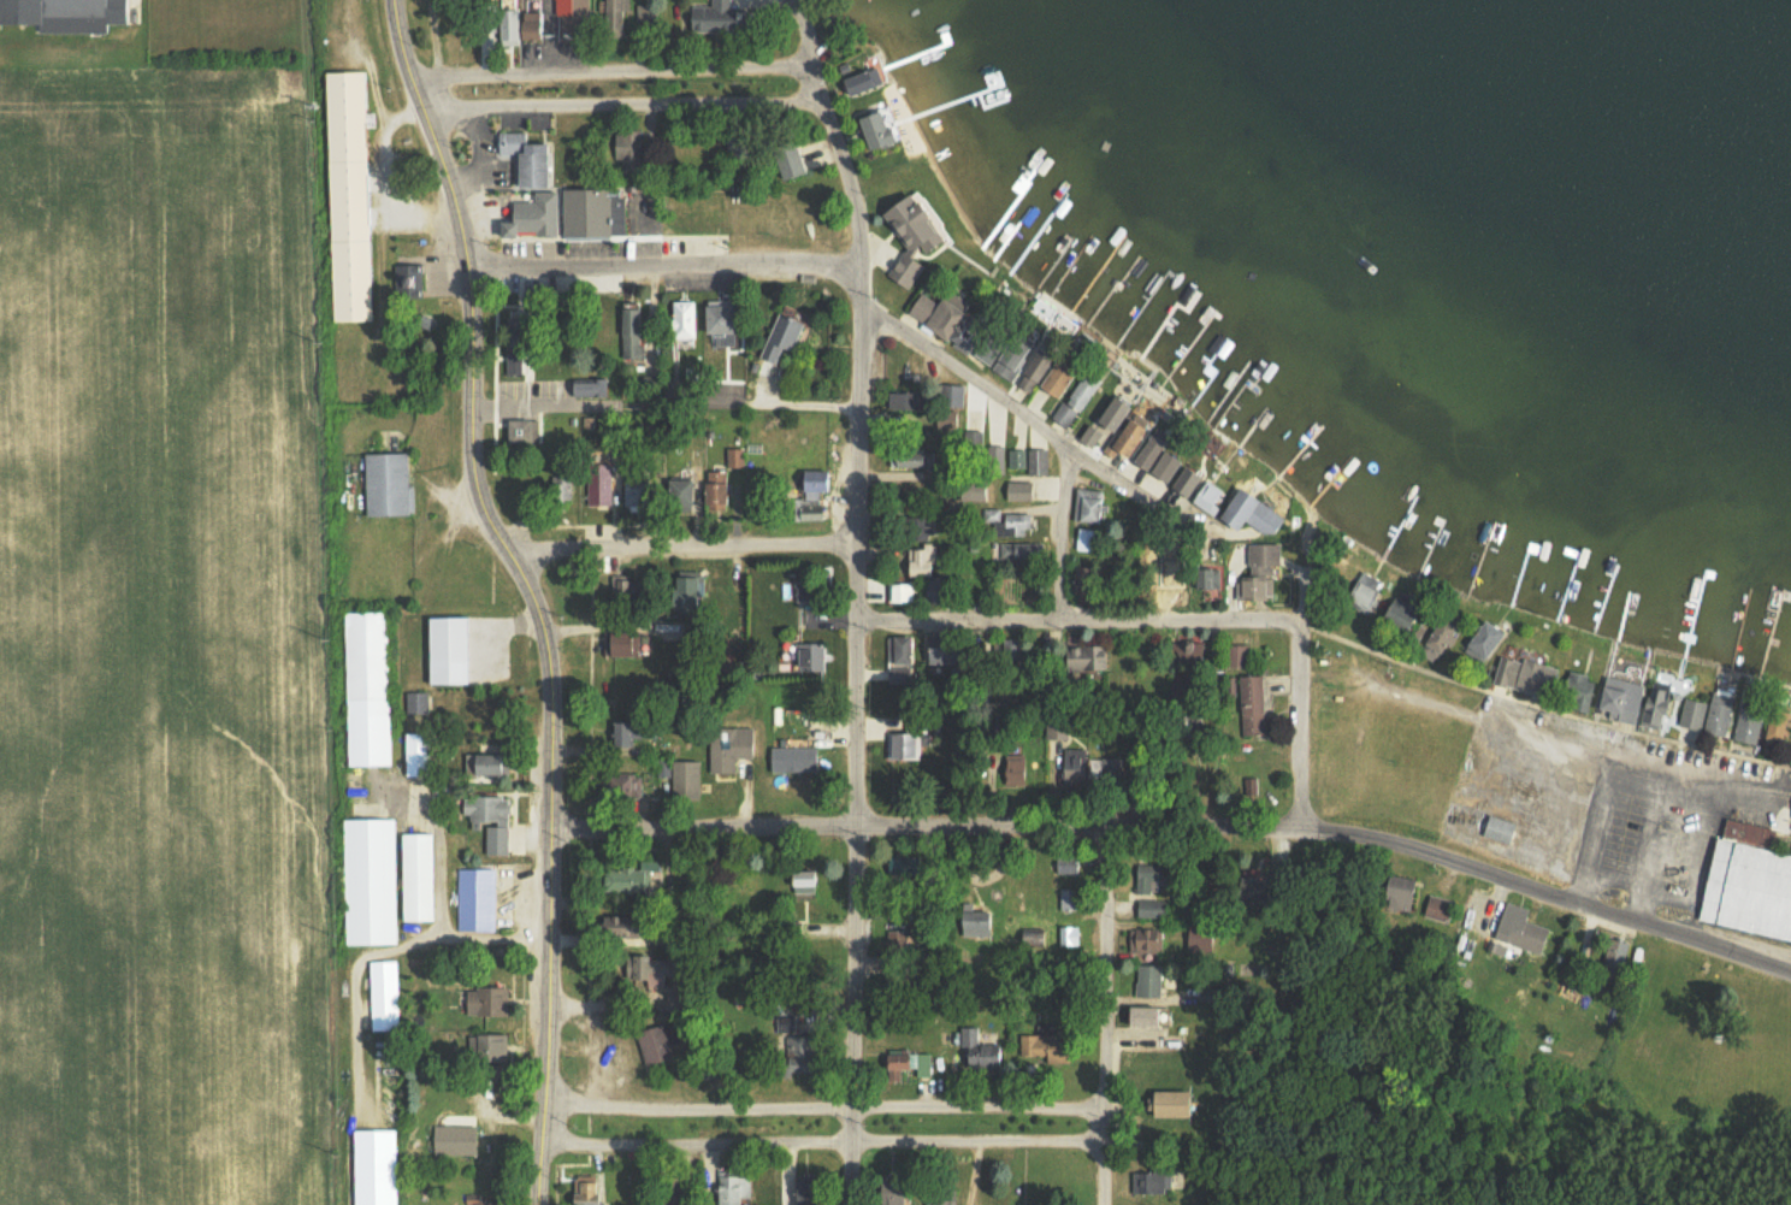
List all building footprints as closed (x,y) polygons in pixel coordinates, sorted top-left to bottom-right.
[(42,26),(42,34),(109,34),(109,25),(131,25),(131,0),(3,0),(3,26),(42,26)] [(557,14),(589,13),(588,0),(557,0),(557,14)] [(615,25),(628,25),(627,0),(614,0),(615,25)] [(713,7),(699,7),(698,31),(744,32),(744,8),(734,8),(734,0),(713,0),(713,7)] [(655,25),(655,4),(639,5),(639,25),(655,25)] [(526,37),(545,37),(544,13),(526,13),(526,37)] [(510,38),(523,39),(525,22),(512,20),(510,38)] [(886,85),(880,67),(851,78),(857,95),(886,85)] [(370,71),(331,72),(336,321),(376,320),(370,71)] [(899,126),(894,128),(888,111),(867,118),(877,150),(904,142),(899,126)] [(555,187),(554,143),(530,143),(528,131),(500,131),(500,153),(524,153),(525,187),(555,187)] [(643,166),(642,131),(619,132),(620,167),(643,166)] [(789,180),(810,174),(804,153),(783,159),(789,180)] [(566,190),(567,236),(616,235),(615,189),(566,190)] [(561,235),(560,190),(537,191),(537,201),(515,201),(515,219),(508,219),(508,236),(561,235)] [(910,288),(924,266),(930,253),(945,246),(950,238),(948,237),(926,196),(918,191),(901,201),(895,209),(888,213),(906,248),(889,274),(910,288)] [(421,265),(397,265),(396,297),(420,297),(421,265)] [(911,315),(954,339),(970,311),(947,298),(944,304),(923,292),(911,315)] [(698,337),(698,300),(676,301),(676,337),(698,337)] [(711,344),(739,344),(740,305),(713,305),(711,344)] [(644,308),(625,308),(623,358),(648,358),(649,343),(643,343),(644,308)] [(522,376),(524,353),(533,353),(534,311),(510,311),(509,376),(522,376)] [(784,347),(797,350),(806,319),(779,312),(767,358),(780,361),(784,347)] [(952,344),(969,356),(973,350),(997,366),(1012,344),(971,316),(952,344)] [(1014,381),(1036,346),(1019,336),(997,370),(1014,381)] [(1045,382),(1060,355),(1044,346),(1022,386),(1033,392),(1039,380),(1045,382)] [(1048,388),(1067,398),(1082,368),(1063,359),(1048,388)] [(1071,402),(1084,412),(1104,385),(1090,375),(1071,402)] [(610,379),(578,379),(578,395),(610,396),(610,379)] [(983,430),(984,389),(966,389),(965,430),(983,430)] [(927,392),(896,390),(895,415),(926,416),(927,392)] [(1140,408),(1125,394),(1104,419),(1120,432),(1140,408)] [(1053,417),(1070,427),(1080,411),(1063,400),(1053,417)] [(1121,433),(1118,431),(1112,440),(1134,457),(1154,430),(1135,415),(1121,433)] [(539,447),(540,421),(514,420),(513,429),(507,429),(507,440),(514,440),(513,446),(539,447)] [(1082,439),(1096,447),(1105,432),(1092,423),(1082,439)] [(1189,460),(1170,447),(1173,442),(1158,432),(1139,460),(1174,484),(1189,460)] [(746,448),(730,448),(729,467),(746,467),(746,448)] [(1027,449),(1010,450),(1011,468),(1028,467),(1027,449)] [(1050,449),(1029,450),(1030,475),(1050,474),(1050,449)] [(936,464),(936,459),(916,461),(915,456),(905,457),(905,451),(892,453),(893,469),(936,464)] [(370,516),(415,515),(413,453),(368,454),(370,516)] [(1193,498),(1209,475),(1190,462),(1174,485),(1193,498)] [(732,483),(726,483),(726,471),(711,471),(712,505),(732,504),(732,483)] [(808,504),(821,504),(821,492),(835,491),(835,481),(820,481),(820,471),(807,471),(808,504)] [(614,504),(613,475),(590,475),(590,505),(614,504)] [(694,498),(694,478),(669,477),(669,498),(694,498)] [(630,482),(631,511),(657,510),(656,481),(630,482)] [(1008,500),(1037,501),(1037,482),(1008,481),(1008,500)] [(1198,506),(1219,514),(1229,489),(1208,481),(1198,506)] [(1292,520),(1250,485),(1226,514),(1246,530),(1255,520),(1277,538),(1292,520)] [(1105,520),(1104,489),(1075,489),(1076,521),(1105,520)] [(1032,514),(1004,514),(1004,536),(1031,536),(1032,514)] [(1099,529),(1079,528),(1079,551),(1098,552),(1099,529)] [(939,543),(930,543),(930,550),(920,549),(919,561),(916,561),(915,576),(938,577),(939,543)] [(1007,557),(1040,556),(1040,543),(1007,544),(1007,557)] [(1250,545),(1251,579),(1238,579),(1239,599),(1276,598),(1276,565),(1284,565),(1283,543),(1250,545)] [(1095,593),(1096,567),(1078,567),(1077,593),(1095,593)] [(1387,584),(1368,572),(1353,598),(1372,609),(1387,584)] [(682,614),(707,615),(708,577),(683,576),(682,614)] [(819,601),(819,581),(797,582),(798,601),(819,601)] [(891,603),(918,604),(919,584),(891,584),(891,603)] [(1411,632),(1427,604),(1402,589),(1385,617),(1411,632)] [(388,611),(346,612),(350,766),(392,765),(388,611)] [(1463,626),(1445,616),(1429,644),(1447,654),(1463,626)] [(473,617),(434,617),(435,684),(474,683),(473,617)] [(1471,648),(1491,661),(1509,632),(1490,619),(1471,648)] [(590,638),(590,680),(612,680),(612,655),(642,655),(642,631),(608,631),(608,638),(590,638)] [(916,636),(897,636),(898,654),(891,654),(892,664),(917,664),(916,636)] [(797,671),(826,671),(827,643),(798,643),(797,671)] [(1250,645),(1234,644),(1234,667),(1249,667),(1250,645)] [(1104,670),(1106,649),(1074,645),(1071,665),(1104,670)] [(968,663),(967,646),(936,647),(937,664),(968,663)] [(1526,658),(1525,661),(1504,655),(1497,682),(1552,697),(1561,667),(1526,658)] [(889,682),(914,683),(915,666),(890,666),(889,682)] [(1600,678),(1569,671),(1564,693),(1595,700),(1600,678)] [(1245,675),(1243,734),(1273,735),(1273,718),(1267,718),(1269,676),(1245,675)] [(1597,708),(1613,712),(1611,718),(1639,724),(1648,685),(1608,676),(1605,690),(1601,689),(1597,708)] [(1670,690),(1653,686),(1645,721),(1664,726),(1668,709),(1665,709),(1670,690)] [(429,691),(407,692),(407,713),(429,713),(429,691)] [(1730,736),(1737,697),(1716,693),(1708,732),(1730,736)] [(1709,701),(1686,698),(1682,726),(1705,729),(1709,701)] [(1767,703),(1744,699),(1738,740),(1760,744),(1767,703)] [(1790,727),(1790,717),(1775,714),(1769,744),(1787,747),(1790,727)] [(890,760),(924,759),(923,718),(907,719),(907,733),(890,733),(890,760)] [(615,747),(639,747),(638,738),(655,738),(655,723),(615,724),(615,747)] [(756,728),(713,728),(714,773),(737,773),(737,758),(756,758),(756,728)] [(432,733),(408,733),(409,776),(433,776),(432,733)] [(821,748),(774,746),(773,771),(820,773),(821,748)] [(512,778),(512,754),(469,753),(468,776),(512,778)] [(703,761),(676,761),(676,794),(704,794),(703,761)] [(468,796),(467,815),(476,815),(476,823),(489,823),(488,854),(511,854),(512,797),(468,796)] [(1515,844),(1519,822),(1489,816),(1485,838),(1515,844)] [(348,945),(398,945),(397,819),(347,819),(348,945)] [(1700,908),(1790,929),(1790,842),(1720,825),(1700,908)] [(437,921),(439,834),(407,833),(406,921),(437,921)] [(1057,874),(1082,873),(1081,856),(1057,857),(1057,874)] [(1162,865),(1140,865),(1140,894),(1160,894),(1160,886),(1174,886),(1175,874),(1162,874),(1162,865)] [(497,931),(498,869),(461,868),(459,930),(497,931)] [(653,892),(653,868),(615,868),(615,893),(653,892)] [(1411,913),(1421,890),(1401,882),(1392,905),(1411,913)] [(1061,911),(1080,911),(1079,888),(1061,889),(1061,911)] [(1451,923),(1456,900),(1428,895),(1424,918),(1451,923)] [(1140,917),(1171,918),(1171,901),(1141,900),(1140,917)] [(1530,909),(1506,902),(1492,952),(1506,956),(1510,944),(1544,954),(1552,928),(1527,921),(1530,909)] [(997,936),(997,911),(972,912),(972,937),(997,936)] [(1062,946),(1082,945),(1081,926),(1061,927),(1062,946)] [(1163,952),(1162,929),(1132,930),(1133,954),(1163,952)] [(889,946),(907,944),(905,930),(887,933),(889,946)] [(649,988),(669,988),(668,976),(682,976),(682,956),(641,957),(642,980),(649,980),(649,988)] [(373,1031),(400,1030),(399,961),(372,961),(373,1031)] [(1138,997),(1162,998),(1163,966),(1139,965),(1138,997)] [(512,989),(471,988),(471,1016),(511,1016),(512,989)] [(1222,1001),(1222,988),(1201,988),(1201,1000),(1222,1001)] [(693,994),(672,993),(671,1011),(692,1012),(693,994)] [(1138,1027),(1167,1027),(1166,1007),(1138,1008),(1138,1027)] [(674,1045),(685,1043),(680,1022),(641,1029),(648,1065),(676,1059),(674,1045)] [(961,1047),(969,1047),(969,1069),(1005,1069),(1005,1054),(998,1055),(998,1045),(980,1045),(980,1027),(961,1027),(961,1047)] [(1057,1040),(1057,1033),(1019,1034),(1020,1060),(1070,1059),(1069,1039),(1057,1040)] [(470,1036),(471,1062),(513,1061),(512,1035),(470,1036)] [(819,1074),(818,1036),(783,1037),(784,1075),(819,1074)] [(931,1050),(886,1052),(886,1070),(919,1070),(919,1076),(932,1076),(931,1050)] [(1199,1117),(1200,1092),(1155,1091),(1155,1116),(1199,1117)] [(481,1127),(437,1125),(436,1154),(481,1155),(481,1127)] [(397,1130),(354,1130),(356,1204),(398,1204),(397,1130)] [(1135,1171),(1136,1194),(1173,1193),(1172,1170),(1135,1171)] [(824,1176),(799,1177),(799,1204),(825,1204),(824,1176)] [(558,1179),(558,1197),(587,1195),(588,1204),(600,1204),(599,1177),(558,1179)] [(748,1198),(755,1198),(754,1177),(726,1177),(727,1204),(748,1204),(748,1198)] [(909,1182),(889,1183),(889,1204),(910,1204),(909,1182)]
